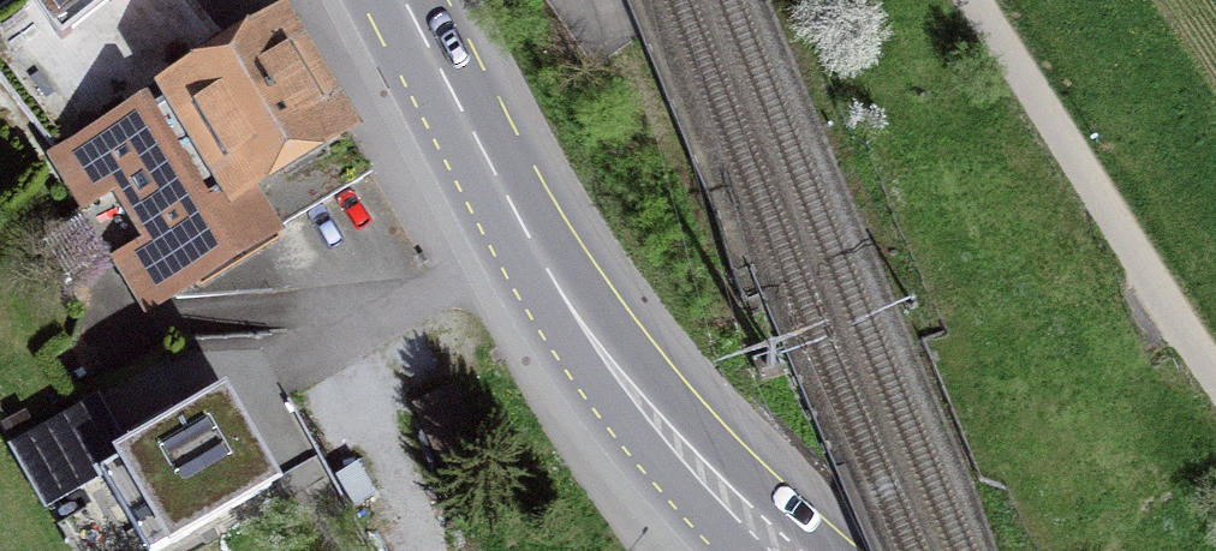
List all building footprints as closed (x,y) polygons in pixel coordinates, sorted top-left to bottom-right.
[(61,40),(113,0),(30,0),(61,40)] [(185,89),(267,226),(357,173),(331,130),(346,120),(289,26),(185,89)] [(267,226),(185,89),(62,164),(145,299),(267,226)] [(416,406),(441,461),(476,445),(451,390),(416,406)] [(97,400),(11,446),(45,506),(103,475),(101,472),(128,456),(97,400)] [(132,454),(128,456),(101,472),(103,475),(147,550),(158,550),(270,486),(222,402),(191,420),(188,415),(129,449),(132,454)]
